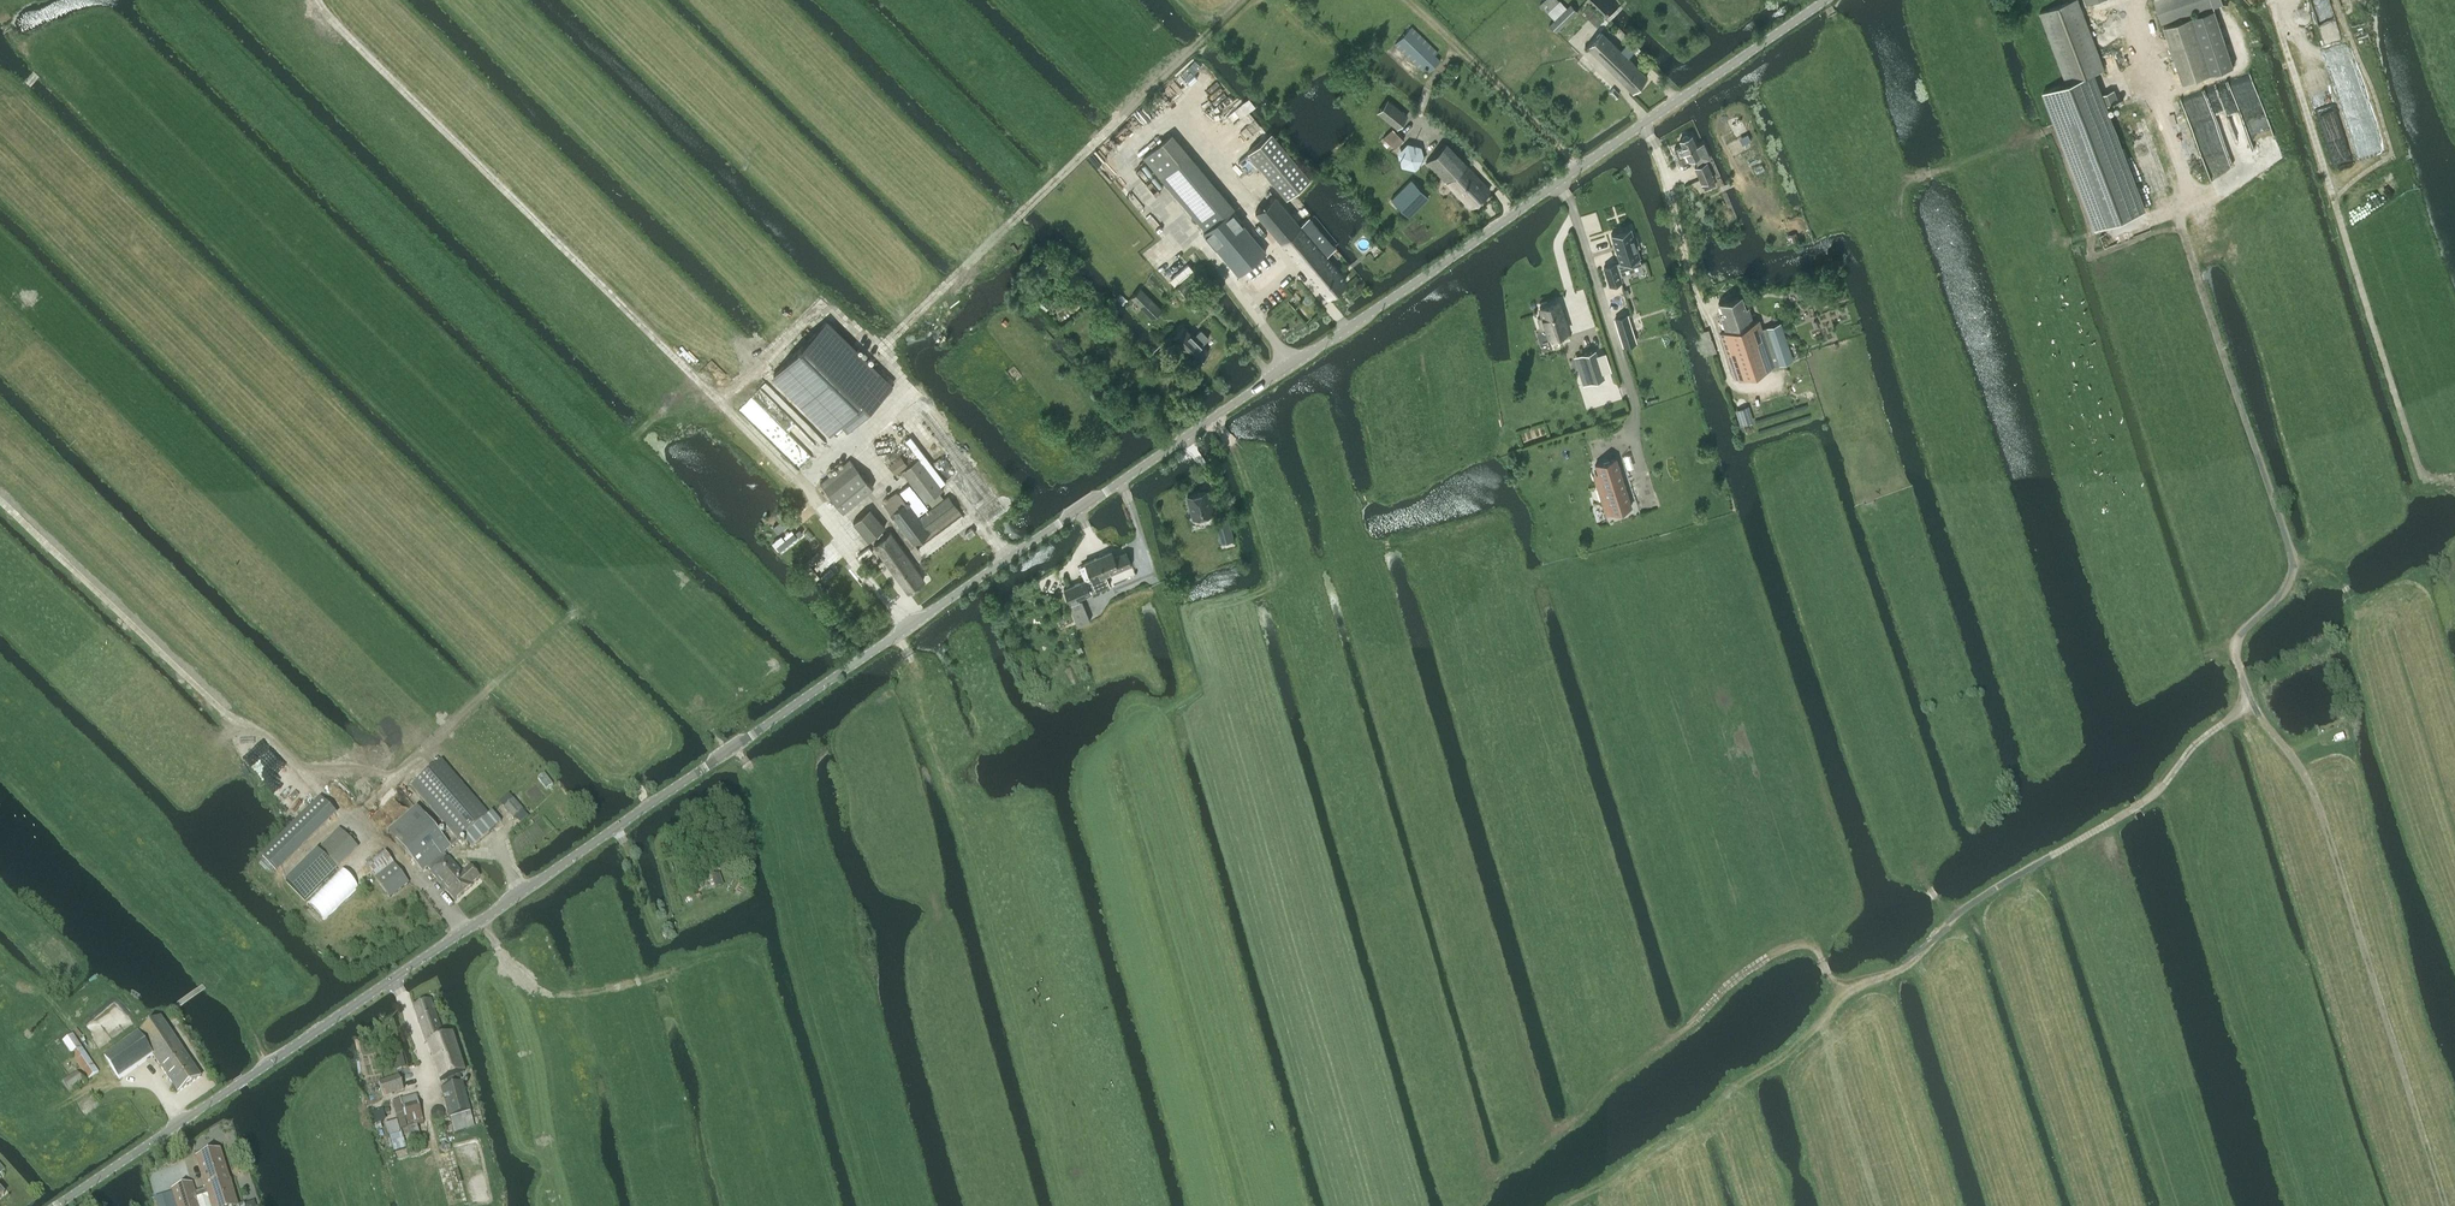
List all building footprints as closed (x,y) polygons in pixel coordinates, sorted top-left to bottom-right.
[(1547,12),(1558,0),(1544,0),(1539,4),(1547,12)] [(1559,0),(1547,12),(1554,19),(1561,27),(1578,11),(1577,10),(1570,4),(1566,7),(1559,0)] [(2038,12),(2064,81),(2041,90),(2094,228),(2097,227),(2143,209),(2145,208),(2106,107),(2108,106),(2107,104),(2103,94),(2102,93),(2094,73),(2104,69),(2105,69),(2079,0),(2070,0),(2064,2),(2054,6),(2038,12)] [(2222,0),(2154,0),(2161,23),(2223,2),(2222,0)] [(2191,17),(2164,26),(2183,83),(2210,74),(2211,74),(2192,16),(2191,17)] [(1411,27),(1409,29),(1395,44),(1421,69),(1424,66),(1429,71),(1440,60),(1435,55),(1438,52),(1411,27)] [(1601,31),(1586,47),(1632,91),(1646,75),(1633,62),(1627,57),(1637,46),(1630,39),(1629,40),(1620,49),(1601,31)] [(1609,93),(1615,98),(1619,94),(1613,89),(1609,93)] [(1408,115),(1390,100),(1380,112),(1397,128),(1408,115)] [(1383,137),(1394,148),(1403,138),(1392,128),(1383,137)] [(1271,132),(1248,151),(1287,197),(1310,178),(1271,132)] [(1234,207),(1187,152),(1172,133),(1144,156),(1206,231),(1234,207)] [(1698,163),(1710,158),(1703,143),(1697,145),(1692,134),(1680,140),(1682,144),(1675,147),(1679,158),(1684,156),(1686,161),(1695,157),(1698,163)] [(1407,142),(1397,152),(1401,166),(1415,169),(1425,159),(1421,145),(1407,142)] [(1446,142),(1426,162),(1447,184),(1447,183),(1459,195),(1470,207),(1489,188),(1466,164),(1466,163),(1446,142)] [(1714,177),(1707,162),(1694,167),(1701,183),(1714,177)] [(1409,216),(1422,203),(1429,197),(1410,178),(1391,198),(1409,216)] [(1275,195),(1255,211),(1327,296),(1346,279),(1333,264),(1322,251),(1320,248),(1329,241),(1309,217),(1300,224),(1275,195)] [(1206,231),(1203,232),(1238,274),(1266,251),(1232,209),(1206,231)] [(1633,237),(1630,227),(1611,233),(1620,262),(1615,263),(1615,262),(1604,266),(1610,284),(1621,281),(1617,269),(1641,262),(1639,257),(1639,256),(1636,247),(1639,246),(1636,236),(1633,237)] [(1184,283),(1175,291),(1183,300),(1192,292),(1184,283)] [(1161,308),(1141,288),(1132,297),(1152,317),(1161,308)] [(1741,295),(1719,302),(1723,315),(1721,316),(1725,330),(1720,332),(1735,378),(1774,365),(1763,330),(1759,319),(1753,321),(1748,306),(1745,307),(1741,295)] [(1542,316),(1537,318),(1540,329),(1546,327),(1549,336),(1550,336),(1551,341),(1569,336),(1567,330),(1568,330),(1559,301),(1539,307),(1542,316)] [(1626,314),(1615,318),(1624,345),(1635,342),(1626,314)] [(826,322),(773,375),(831,432),(842,421),(849,429),(891,386),(826,322)] [(1763,330),(1774,365),(1790,360),(1779,325),(1763,330)] [(1184,327),(1173,338),(1197,362),(1208,351),(1202,344),(1208,337),(1200,329),(1193,336),(1184,327)] [(1586,368),(1578,370),(1583,384),(1604,377),(1595,349),(1581,353),(1586,368)] [(1586,368),(1581,353),(1574,356),(1578,370),(1586,368)] [(900,455),(888,464),(895,474),(908,465),(900,455)] [(919,457),(902,471),(925,502),(943,489),(919,457)] [(1616,458),(1595,464),(1602,485),(1597,487),(1601,499),(1605,497),(1610,512),(1631,505),(1616,458)] [(873,486),(850,459),(821,483),(843,510),(873,486)] [(1210,526),(1215,525),(1221,549),(1236,546),(1228,516),(1215,519),(1213,513),(1207,490),(1187,495),(1192,517),(1207,513),(1210,526)] [(895,492),(883,501),(892,513),(914,542),(958,509),(948,496),(920,517),(908,501),(907,502),(899,492),(895,492)] [(778,522),(772,527),(777,533),(797,517),(791,510),(786,515),(782,510),(774,517),(778,522)] [(865,513),(854,522),(868,540),(884,527),(877,518),(873,521),(865,513)] [(972,527),(964,533),(968,537),(975,532),(972,527)] [(890,533),(874,545),(908,591),(924,579),(890,533)] [(1098,556),(1106,576),(1107,575),(1132,565),(1126,552),(1115,557),(1112,550),(1098,556)] [(1106,576),(1098,556),(1084,562),(1091,579),(1085,581),(1085,579),(1063,588),(1069,602),(1110,585),(1106,576)] [(1090,620),(1082,599),(1069,604),(1078,625),(1090,620)] [(417,807),(388,832),(397,843),(422,872),(428,868),(433,873),(431,874),(446,891),(464,876),(461,874),(462,874),(461,874),(453,864),(449,859),(448,860),(443,854),(451,847),(488,815),(441,761),(412,786),(457,839),(449,845),(417,807)] [(319,799),(298,820),(314,836),(336,815),(319,799)] [(523,811),(513,800),(504,808),(513,819),(523,811)] [(488,815),(462,838),(471,848),(501,822),(492,812),(488,815)] [(386,852),(366,867),(390,898),(409,883),(386,852)] [(464,876),(446,891),(455,900),(472,885),(471,884),(479,877),(470,867),(462,874),(461,874),(464,876)] [(711,876),(715,888),(724,885),(719,873),(711,876)] [(448,1079),(450,1086),(462,1083),(460,1075),(464,1073),(452,1035),(444,1038),(431,1000),(415,1006),(427,1043),(428,1043),(440,1081),(448,1079)] [(139,1035),(105,1058),(119,1079),(153,1056),(178,1093),(201,1077),(161,1017),(138,1033),(139,1035)] [(89,1080),(99,1072),(73,1035),(63,1042),(89,1080)] [(62,1082),(69,1093),(83,1083),(76,1073),(62,1082)] [(398,1075),(378,1082),(384,1097),(403,1090),(398,1075)] [(453,1132),(474,1126),(462,1083),(450,1086),(441,1089),(453,1132)] [(84,1117),(101,1106),(93,1094),(76,1105),(84,1117)] [(401,1100),(400,1101),(407,1127),(411,1140),(421,1137),(417,1126),(425,1124),(417,1096),(401,1100)] [(397,1120),(385,1124),(388,1135),(400,1131),(399,1130),(397,1120)] [(406,1148),(404,1139),(403,1139),(401,1132),(389,1135),(394,1152),(406,1148)] [(161,1196),(165,1205),(208,1205),(211,1205),(238,1205),(220,1151),(196,1158),(207,1191),(195,1194),(192,1183),(172,1189),(173,1192),(161,1196)]
